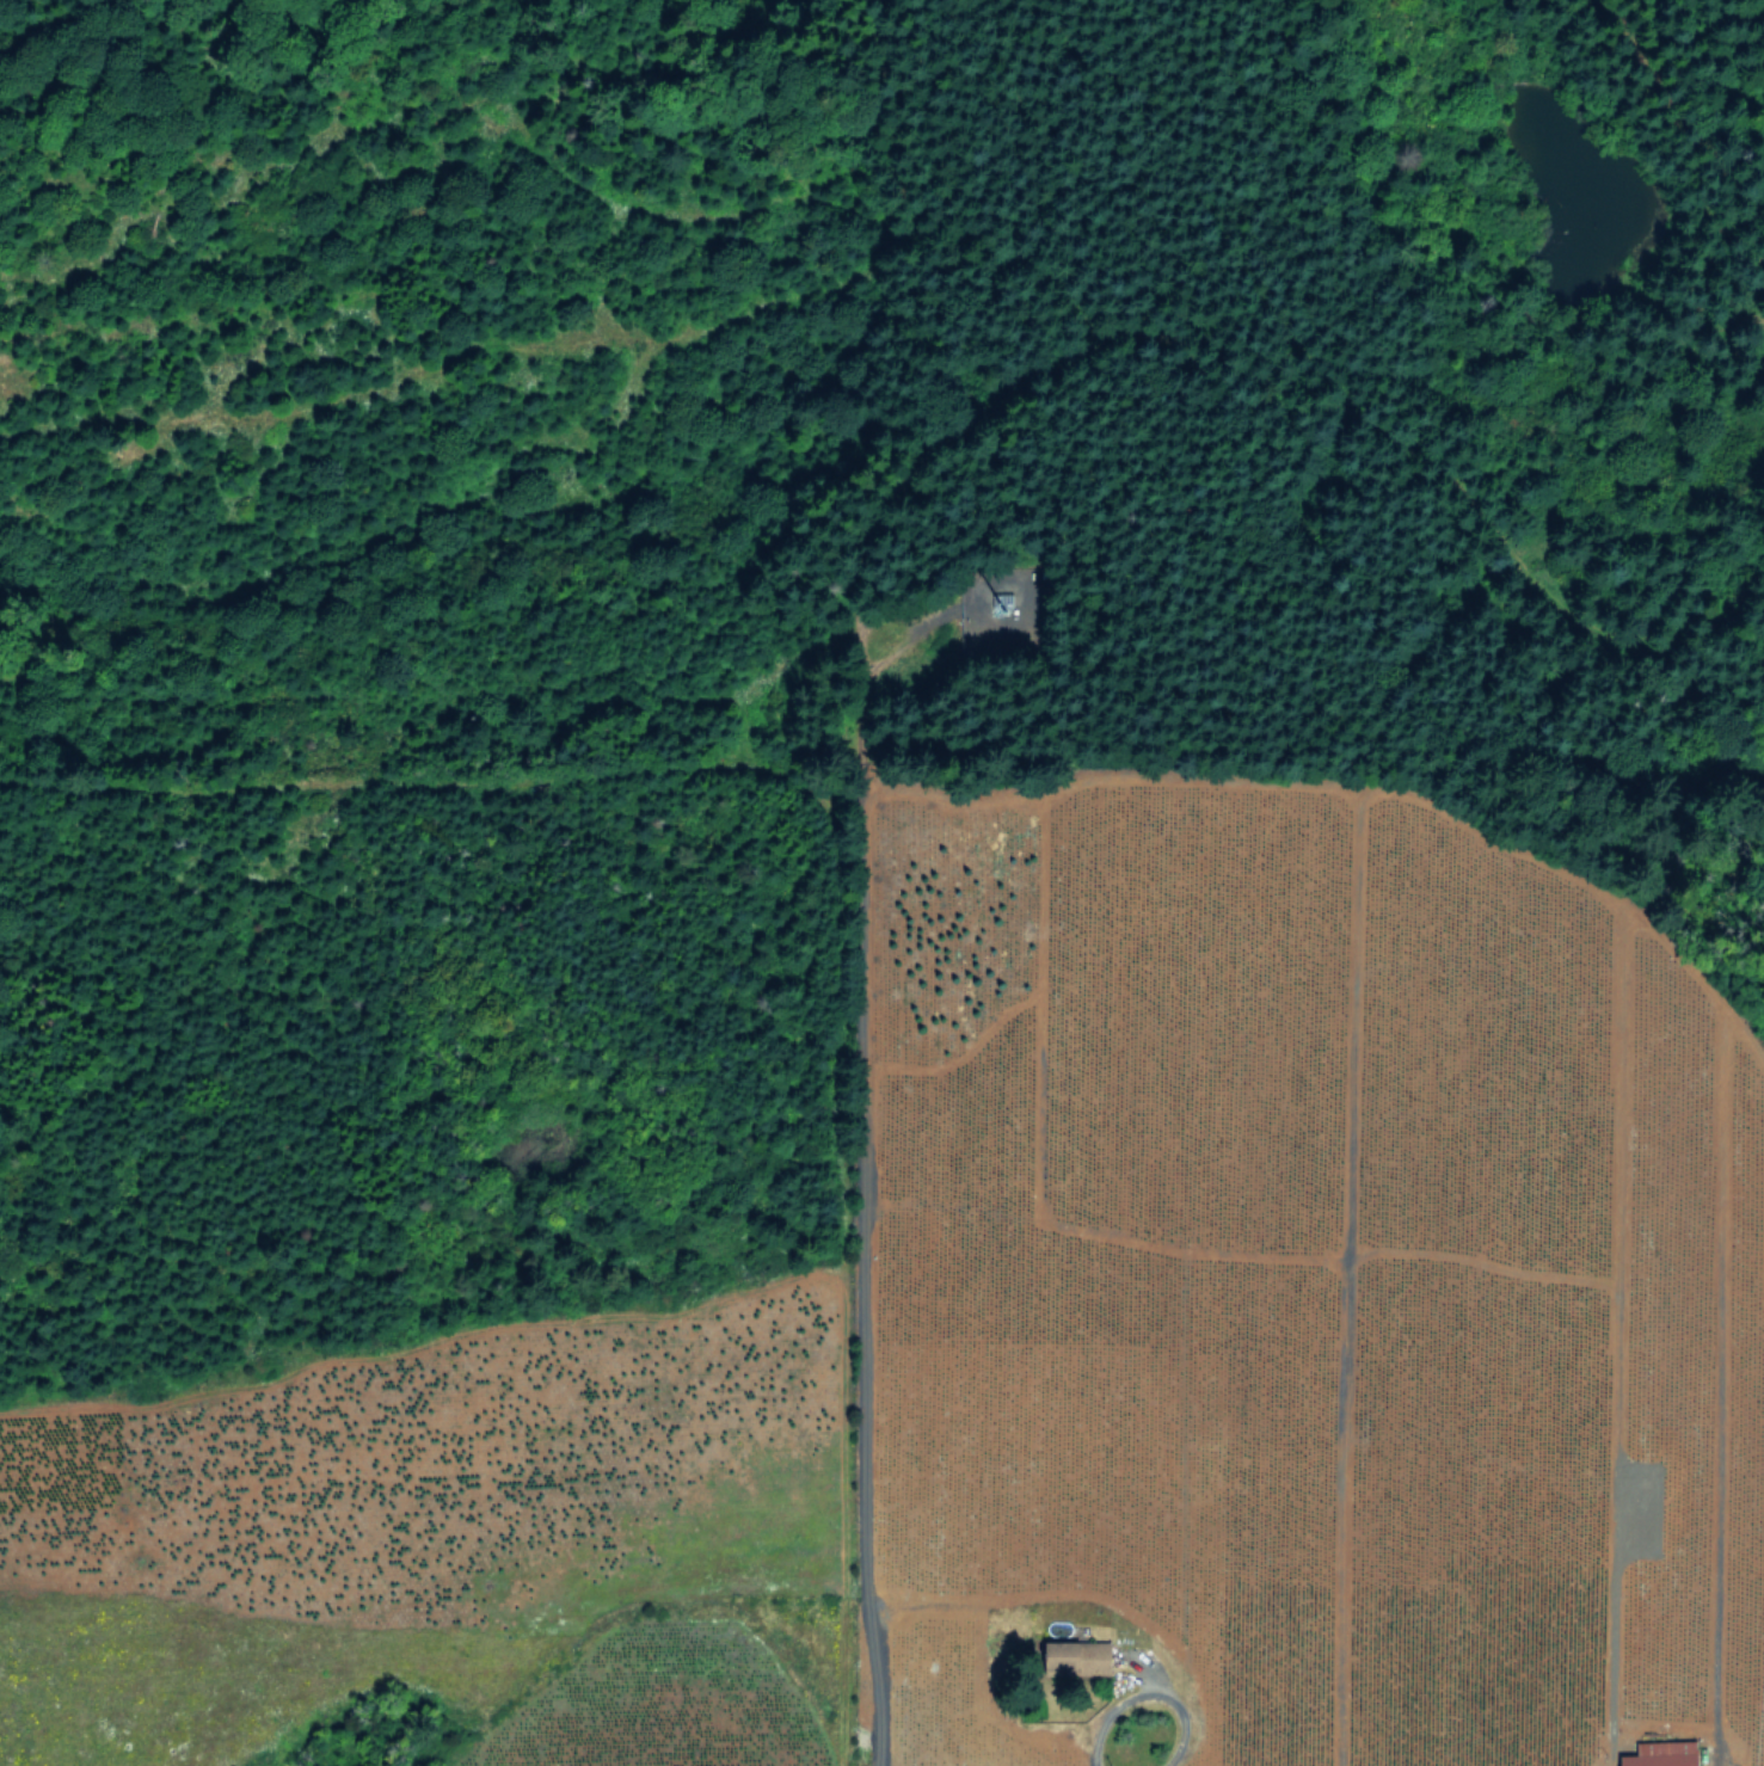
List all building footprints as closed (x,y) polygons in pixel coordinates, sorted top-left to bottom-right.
[(1114,1639),(1055,1640),(1055,1674),(1114,1674),(1114,1639)] [(1702,1738),(1640,1741),(1641,1753),(1626,1753),(1627,1765),(1703,1765),(1702,1738)]
